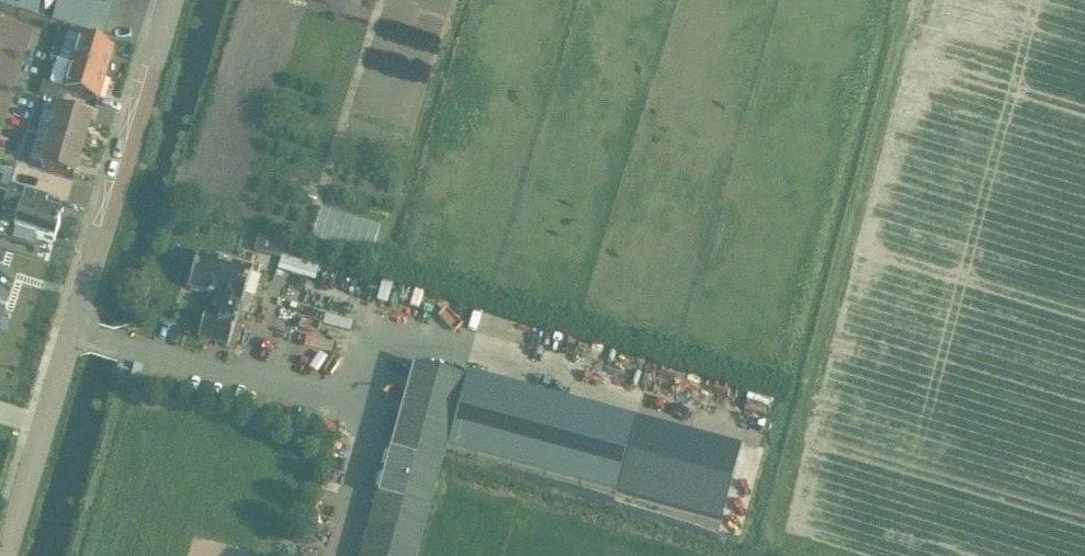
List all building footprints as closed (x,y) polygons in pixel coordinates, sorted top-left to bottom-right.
[(102,41),(114,0),(0,0),(0,11),(102,41)] [(59,65),(106,79),(113,54),(67,40),(59,65)] [(106,79),(59,65),(53,87),(67,92),(66,95),(98,105),(106,79)] [(51,143),(84,153),(93,125),(60,115),(51,143)] [(84,153),(51,143),(42,171),(75,181),(84,153)] [(55,245),(63,217),(44,211),(46,203),(8,192),(1,216),(17,221),(13,233),(55,245)] [(255,250),(255,252),(255,253),(255,254),(257,254),(260,255),(262,256),(263,256),(268,257),(269,258),(274,259),(279,261),(280,261),(280,266),(281,266),(282,267),(283,268),(284,268),(285,269),(287,269),(288,270),(289,270),(290,270),(290,271),(291,271),(293,273),(294,273),(295,274),(297,274),(299,275),(301,275),(304,276),(307,277),(308,277),(308,278),(310,278),(310,279),(312,280),(315,280),(316,278),(316,277),(317,276),(317,274),(318,274),(319,270),(319,268),(320,265),(320,262),(315,261),(314,261),(312,260),(310,259),(307,258),(306,258),(298,255),(296,255),(294,254),(290,253),(289,253),(286,252),(285,251),(284,251),(284,248),(283,246),(280,246),(279,246),(279,245),(278,245),(277,245),(276,245),(272,243),(271,243),(270,243),(269,242),(267,242),(266,242),(266,241),(265,241),(264,241),(260,240),(258,240),(257,241),(256,247),(256,248),(256,249),(255,250)] [(218,263),(199,257),(188,291),(213,299),(208,316),(206,315),(198,341),(228,350),(236,325),(232,324),(238,307),(242,308),(253,274),(234,268),(236,263),(219,258),(218,263)] [(6,310),(14,285),(0,280),(0,309),(6,310)] [(134,365),(131,377),(139,379),(143,368),(134,365)] [(362,555),(417,555),(440,476),(445,455),(447,450),(465,381),(415,369),(362,555)] [(465,381),(447,450),(615,496),(635,420),(467,375),(465,381)] [(635,420),(615,496),(704,520),(724,444),(635,420)]
